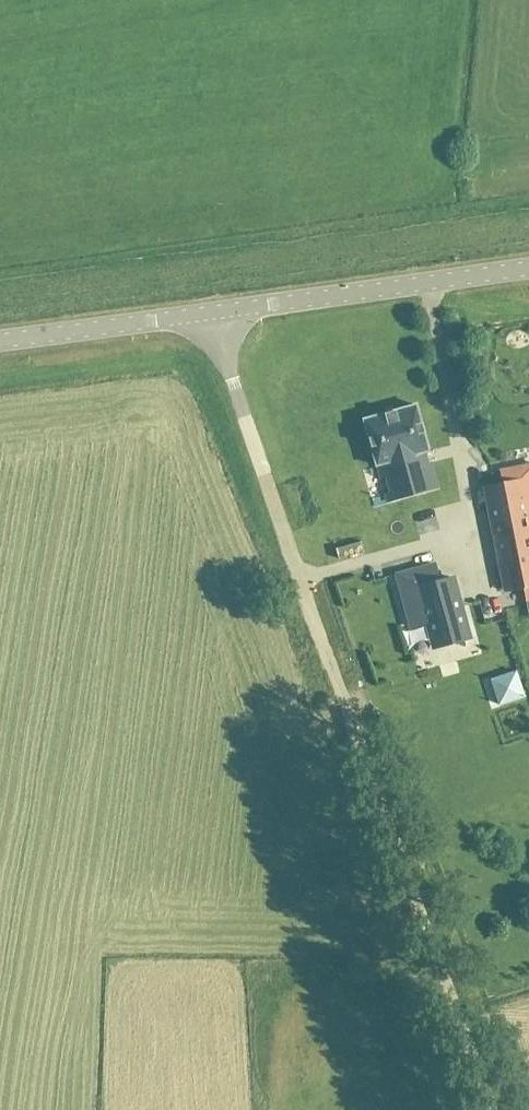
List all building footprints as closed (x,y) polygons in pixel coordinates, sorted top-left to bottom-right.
[(416,404),(363,418),(376,465),(377,465),(381,477),(387,475),(391,491),(385,493),(387,500),(437,487),(429,459),(427,460),(424,451),(429,450),(416,404)] [(493,522),(497,521),(500,537),(528,531),(528,464),(501,470),(503,483),(486,486),(493,522)] [(503,553),(499,554),(506,589),(524,586),(526,599),(528,598),(528,531),(500,537),(503,553)] [(396,573),(411,626),(427,622),(432,639),(466,630),(451,577),(439,580),(434,563),(396,573)] [(490,678),(499,703),(524,695),(515,670),(490,678)] [(515,791),(519,807),(528,804),(528,788),(515,791)] [(466,849),(475,843),(462,823),(453,829),(466,849)]
